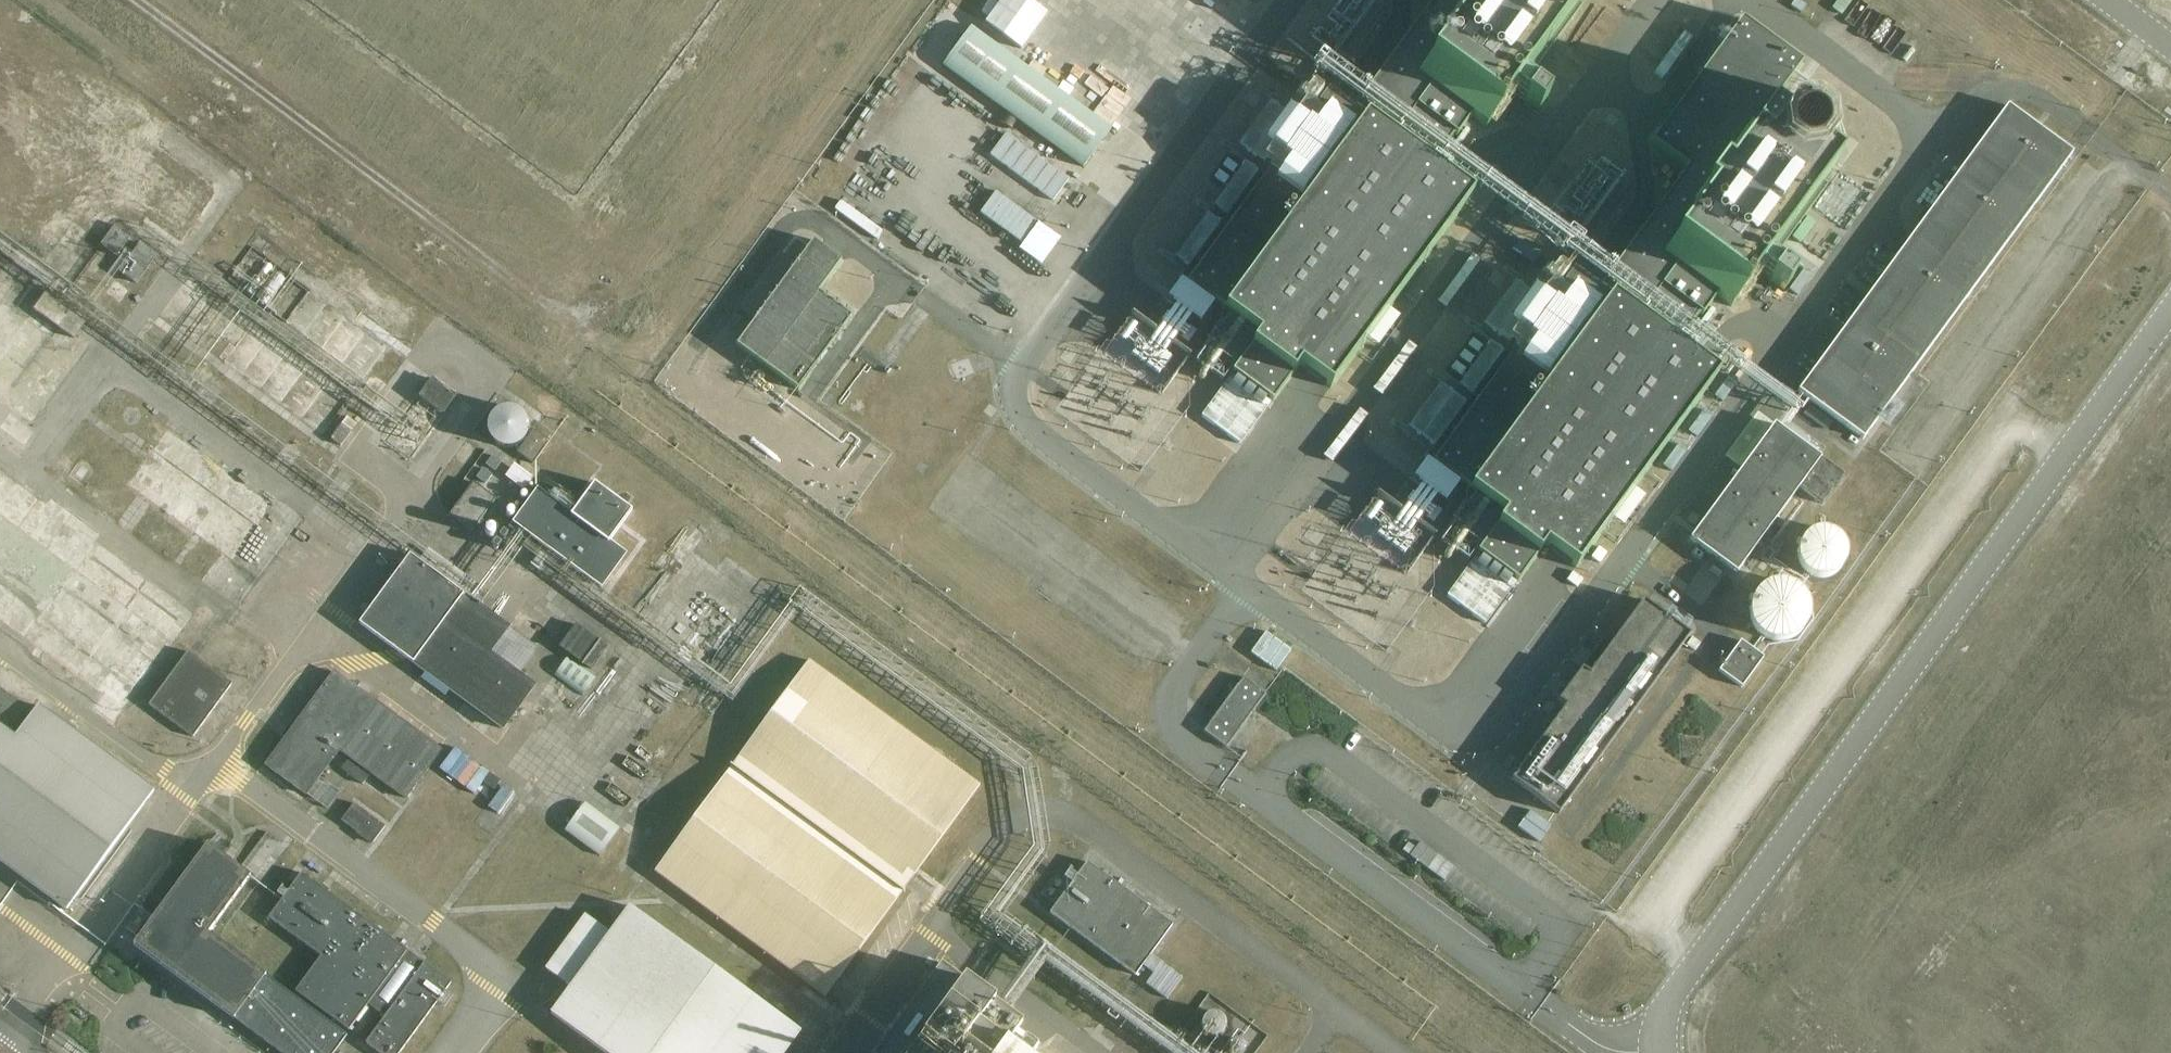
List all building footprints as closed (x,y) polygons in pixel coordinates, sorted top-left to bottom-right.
[(1375,79),(1456,136),(1470,116),(1485,127),(1499,109),(1503,112),(1582,5),(1577,1),(1578,0),(1433,0),(1375,79)] [(1848,0),(1833,0),(1832,2),(1843,9),(1848,0)] [(1785,121),(1768,108),(1801,62),(1741,18),(1651,142),(1687,168),(1621,257),(1701,316),(1716,296),(1731,306),(1744,288),(1748,291),(1770,265),(1778,271),(1794,250),(1785,243),(1827,184),(1822,181),(1838,160),(1821,147),(1827,138),(1825,125),(1805,110),(1792,112),(1785,121)] [(970,26),(942,64),(1083,167),(1111,128),(970,26)] [(1674,34),(1652,65),(1662,73),(1684,41),(1674,34)] [(1570,105),(1573,92),(1559,88),(1556,101),(1570,105)] [(1330,388),(1473,194),(1328,89),(1186,282),(1260,336),(1233,372),(1272,401),(1299,365),(1330,388)] [(1295,120),(1270,101),(1238,144),(1264,163),(1295,120)] [(1797,390),(1863,438),(2072,152),(2006,105),(1797,390)] [(1053,200),(1068,179),(1005,133),(989,154),(1053,200)] [(1258,171),(1245,162),(1214,205),(1226,214),(1258,171)] [(994,184),(978,208),(1023,237),(1038,213),(994,184)] [(65,207),(77,213),(86,195),(74,189),(65,207)] [(56,234),(62,215),(51,212),(45,230),(56,234)] [(1220,223),(1207,213),(1176,256),(1188,265),(1220,223)] [(118,257),(130,240),(113,227),(100,244),(118,257)] [(851,316),(818,291),(841,260),(813,240),(736,346),(798,390),(851,316)] [(136,284),(155,258),(137,245),(118,271),(136,284)] [(1576,568),(1718,374),(1573,268),(1431,462),(1505,516),(1478,552),(1518,581),(1544,545),(1576,568)] [(1541,299),(1515,281),(1483,324),(1509,342),(1541,299)] [(272,329),(281,318),(246,289),(236,300),(272,329)] [(180,290),(167,303),(181,317),(194,304),(180,290)] [(73,338),(86,320),(46,291),(33,308),(73,338)] [(1205,319),(1179,300),(1160,326),(1174,337),(1185,345),(1205,319)] [(15,320),(1,310),(0,311),(0,341),(15,320)] [(1503,351),(1490,342),(1459,384),(1471,394),(1503,351)] [(435,370),(419,388),(442,408),(458,390),(435,370)] [(1270,402),(1232,374),(1201,415),(1240,443),(1270,402)] [(1465,402),(1440,384),(1408,427),(1434,445),(1465,402)] [(121,405),(128,418),(141,411),(134,398),(121,405)] [(1844,475),(1773,423),(1689,538),(1736,573),(1799,487),(1822,504),(1844,475)] [(522,481),(532,469),(514,455),(504,467),(522,481)] [(1451,497),(1425,478),(1405,504),(1418,513),(1431,523),(1451,497)] [(176,481),(165,498),(182,508),(193,491),(176,481)] [(471,530),(495,497),(473,481),(449,514),(471,530)] [(523,532),(601,587),(626,552),(538,489),(513,524),(523,532)] [(1795,552),(1796,563),(1800,573),(1808,581),(1818,585),(1829,585),(1839,580),(1847,572),(1851,562),(1851,551),(1847,541),(1839,534),(1829,530),(1819,529),(1808,533),(1800,541),(1795,552)] [(358,623),(424,671),(421,676),(445,694),(449,689),(502,729),(534,685),(489,652),(508,627),(409,554),(358,623)] [(1515,582),(1477,554),(1447,595),(1485,623),(1515,582)] [(1691,576),(1683,588),(1695,597),(1704,585),(1691,576)] [(1749,607),(1750,620),(1754,631),(1763,639),(1775,644),(1787,643),(1798,638),(1806,630),(1811,618),(1810,606),(1806,596),(1798,587),(1787,583),(1775,582),(1763,587),(1754,595),(1749,607)] [(1558,814),(1690,634),(1642,600),(1588,673),(1581,668),(1557,700),(1565,706),(1511,779),(1558,814)] [(105,645),(166,645),(167,604),(105,603),(105,611),(106,611),(105,645)] [(591,669),(607,645),(576,624),(560,648),(591,669)] [(38,628),(38,643),(60,643),(61,629),(38,628)] [(1718,670),(1741,687),(1763,657),(1740,640),(1718,670)] [(191,734),(229,682),(185,650),(147,702),(191,734)] [(582,698),(595,678),(567,658),(553,678),(582,698)] [(730,765),(899,887),(973,784),(803,663),(730,765)] [(441,749),(334,671),(265,764),(306,794),(338,749),(405,798),(441,749)] [(1226,747),(1266,693),(1243,676),(1203,730),(1226,747)] [(582,698),(553,678),(539,697),(568,717),(582,698)] [(90,702),(112,719),(124,703),(101,686),(90,702)] [(12,732),(28,711),(0,691),(0,723),(12,732)] [(37,705),(14,736),(0,726),(0,861),(66,909),(153,792),(37,705)] [(472,790),(491,771),(457,738),(438,757),(472,790)] [(824,993),(897,890),(727,769),(654,871),(824,993)] [(352,793),(339,811),(372,835),(385,817),(352,793)] [(563,834),(598,860),(619,830),(584,805),(563,834)] [(344,1033),(208,933),(250,875),(207,844),(133,944),(281,1052),(330,1052),(344,1033)] [(1135,975),(1171,926),(1082,863),(1047,912),(1135,975)] [(449,983),(300,874),(268,917),(320,956),(294,991),(347,1030),(366,1003),(384,1016),(364,1042),(379,1052),(397,1052),(449,983)] [(626,910),(607,937),(582,919),(547,968),(572,986),(553,1013),(609,1052),(780,1052),(796,1032),(626,910)] [(871,1052),(1009,1052),(1006,1051),(1026,1023),(938,960),(871,1052)]
